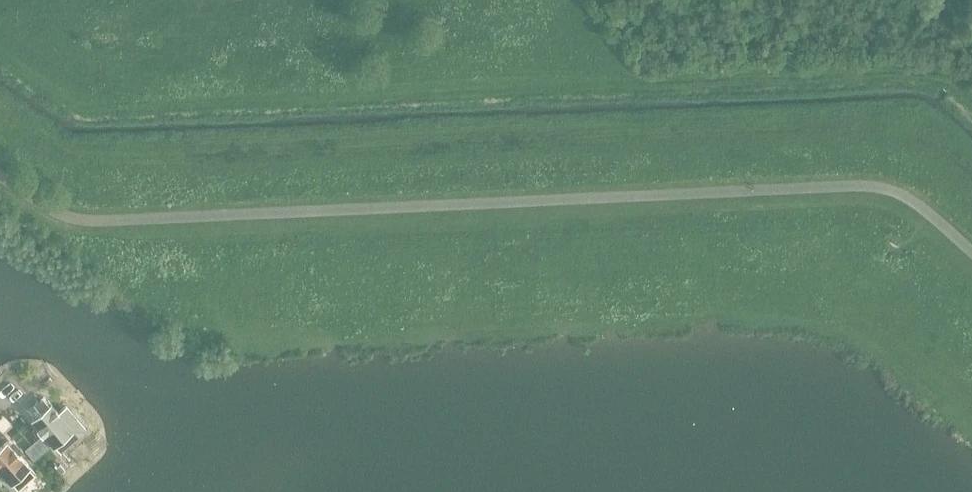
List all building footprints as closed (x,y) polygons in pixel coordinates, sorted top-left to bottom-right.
[(52,403),(33,419),(55,444),(73,429),(52,403)] [(40,437),(31,444),(40,454),(49,447),(40,437)] [(0,448),(0,468),(12,482),(30,466),(8,441),(0,448)] [(31,444),(26,449),(34,459),(40,454),(31,444)]
